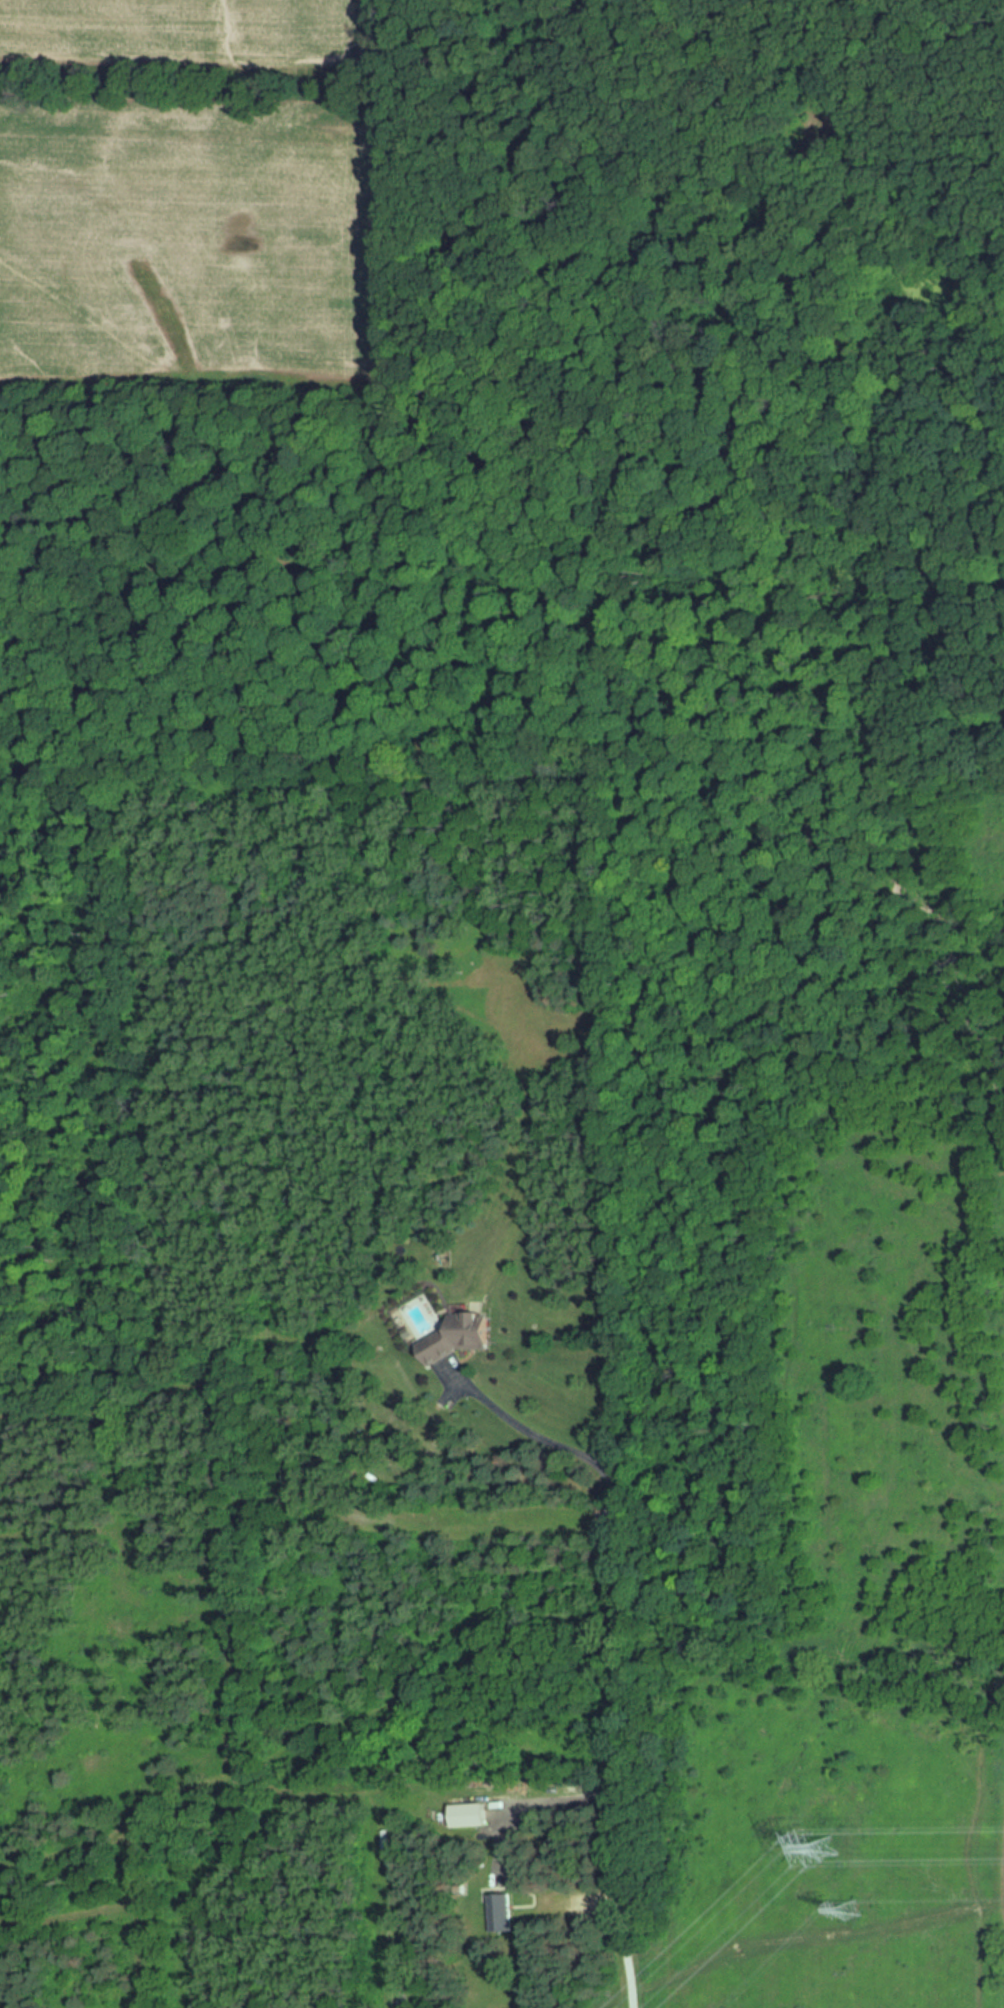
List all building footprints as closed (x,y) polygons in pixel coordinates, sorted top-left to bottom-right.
[(492,1348),(491,1329),(480,1330),(479,1313),(452,1314),(452,1328),(419,1342),(430,1365),(432,1365),(469,1349),(492,1348)] [(492,1933),(514,1932),(513,1894),(491,1895),(492,1933)]
